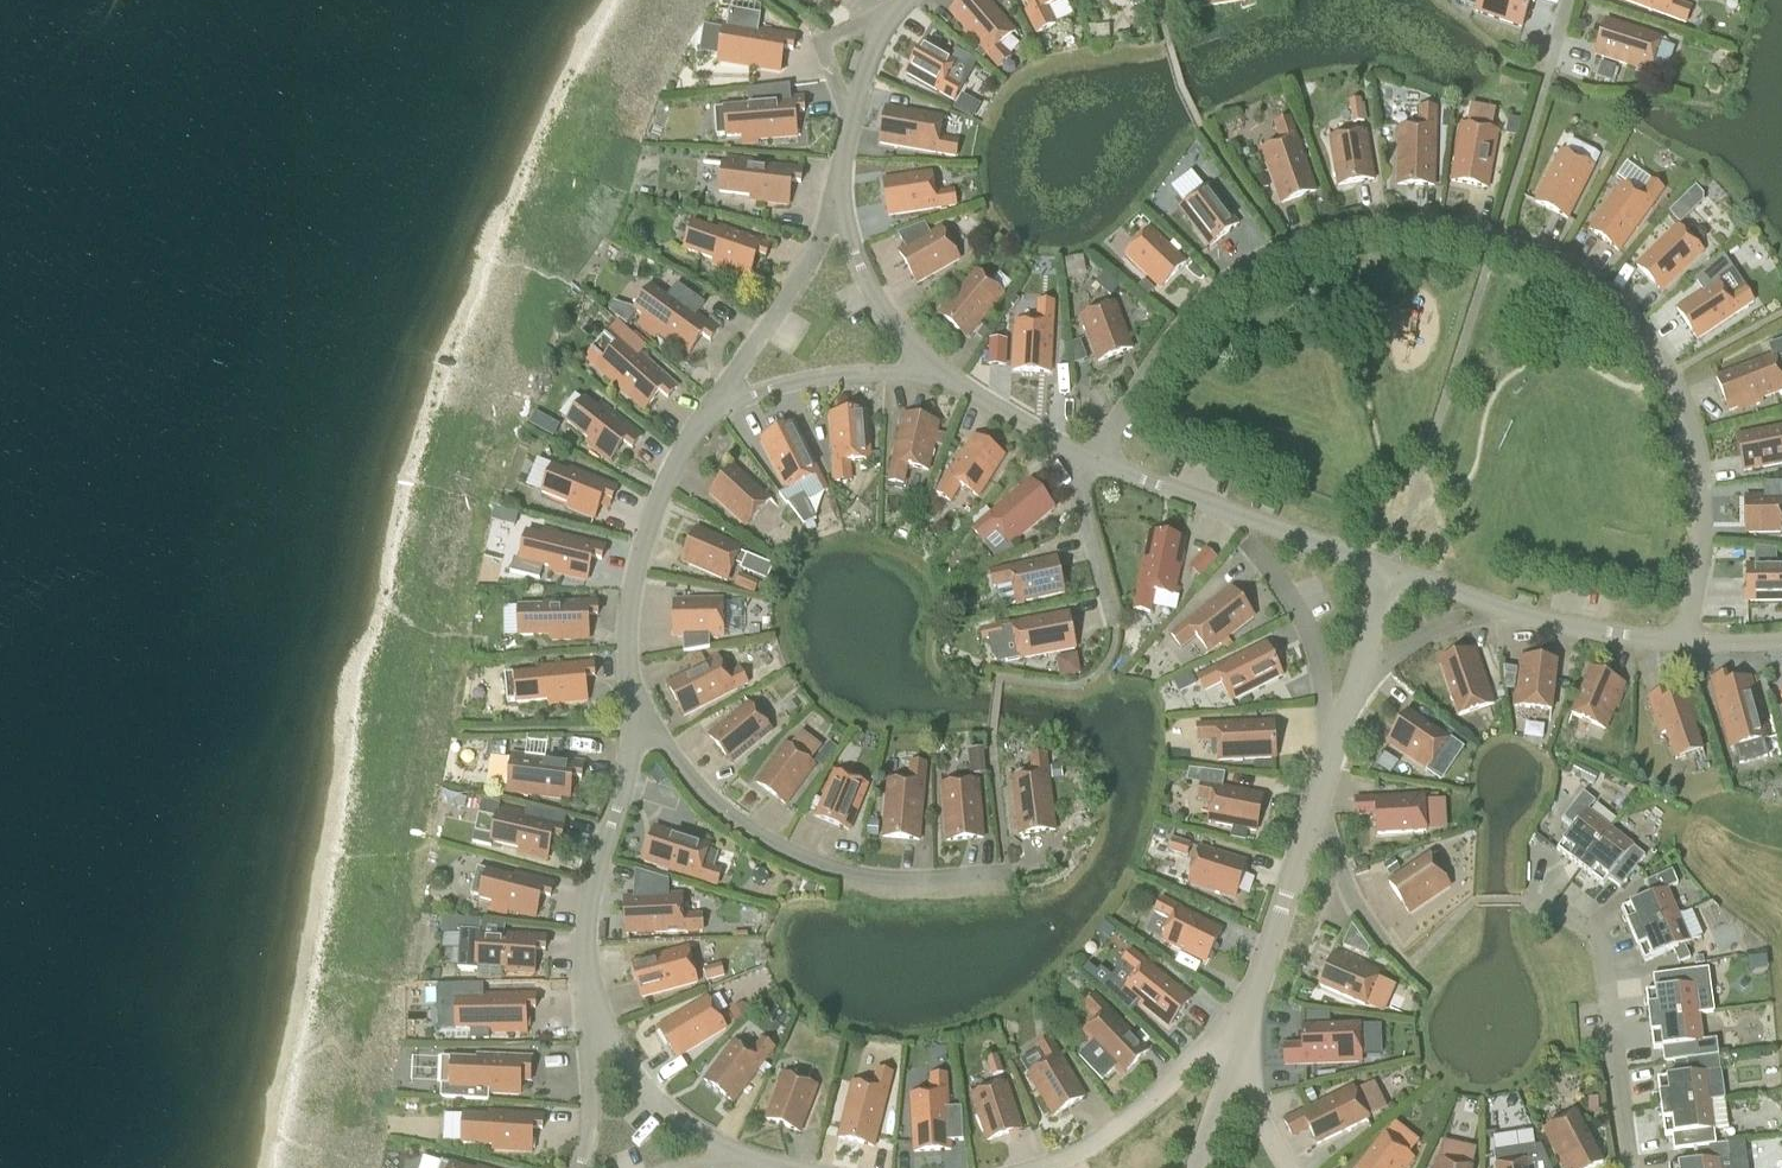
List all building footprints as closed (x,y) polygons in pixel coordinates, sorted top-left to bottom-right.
[(950,12),(999,69),(1012,57),(1001,44),(1015,31),(989,0),(964,0),(950,12)] [(1060,0),(1027,0),(1034,13),(1060,0)] [(1530,0),(1479,0),(1475,12),(1521,27),(1530,0)] [(1687,23),(1693,6),(1676,0),(1624,0),(1687,23)] [(795,36),(759,30),(761,14),(730,9),(727,25),(724,24),(718,62),(780,72),(784,49),(793,50),(795,36)] [(1649,72),(1661,37),(1606,20),(1595,55),(1649,72)] [(925,41),(907,74),(954,101),(963,85),(948,76),(957,60),(925,41)] [(1597,78),(1610,82),(1615,69),(1601,64),(1597,78)] [(953,106),(971,116),(978,101),(960,92),(953,106)] [(726,135),(726,137),(757,135),(757,139),(797,137),(795,113),(804,112),(803,98),(750,102),(749,96),(723,98),(723,108),(715,109),(717,136),(726,135)] [(1365,121),(1362,103),(1349,105),(1352,123),(1365,121)] [(886,107),(880,143),(957,157),(960,140),(939,137),(943,117),(886,107)] [(1434,186),(1436,109),(1420,108),(1420,128),(1399,127),(1397,185),(1434,186)] [(1281,203),(1316,191),(1290,117),(1273,123),(1280,143),(1262,149),(1281,203)] [(1508,118),(1506,134),(1517,136),(1519,120),(1508,118)] [(1451,181),(1487,187),(1498,133),(1461,125),(1451,181)] [(1338,186),(1374,180),(1366,131),(1329,138),(1338,186)] [(1568,218),(1593,167),(1561,150),(1535,201),(1568,218)] [(791,182),(801,183),(802,169),(749,162),(750,157),(727,154),(725,164),(723,164),(719,192),(750,196),(749,201),(788,205),(791,182)] [(1190,167),(1168,183),(1179,199),(1201,182),(1190,167)] [(888,216),(955,206),(953,190),(934,193),(931,172),(883,179),(888,216)] [(1265,177),(1256,180),(1260,192),(1269,189),(1265,177)] [(1589,229),(1619,251),(1664,188),(1650,179),(1639,195),(1622,183),(1589,229)] [(1210,246),(1239,224),(1209,185),(1180,208),(1210,246)] [(1668,212),(1669,214),(1680,222),(1689,211),(1677,201),(1668,212)] [(766,258),(770,244),(720,226),(718,231),(694,222),(684,249),(713,259),(712,264),(749,277),(757,255),(766,258)] [(1662,292),(1703,252),(1677,225),(1636,265),(1662,292)] [(917,283),(959,260),(941,227),(899,251),(917,283)] [(1160,289),(1186,262),(1151,228),(1125,255),(1160,289)] [(967,338),(1004,294),(976,270),(939,314),(967,338)] [(1109,277),(1101,287),(1110,295),(1119,285),(1109,277)] [(1676,309),(1697,339),(1754,301),(1744,286),(1727,297),(1717,282),(1676,309)] [(703,343),(712,332),(673,297),(669,300),(650,283),(631,304),(654,325),(651,328),(680,354),(696,337),(703,343)] [(1098,362),(1132,348),(1115,303),(1081,316),(1098,362)] [(1050,373),(1053,324),(1016,322),(1013,371),(1050,373)] [(981,324),(973,333),(984,342),(992,333),(981,324)] [(660,392),(667,398),(677,388),(641,356),(648,349),(629,332),(623,339),(597,368),(644,410),(660,392)] [(1006,365),(1007,339),(990,338),(989,364),(1006,365)] [(1729,411),(1781,391),(1781,371),(1781,372),(1775,354),(1716,376),(1729,411)] [(632,448),(641,437),(610,413),(607,417),(584,399),(567,422),(589,439),(586,443),(610,461),(624,443),(632,448)] [(849,461),(870,460),(867,411),(830,414),(835,481),(851,480),(849,461)] [(528,423),(550,435),(554,437),(560,426),(556,424),(534,413),(528,423)] [(937,432),(939,423),(903,415),(888,481),(904,484),(908,466),(928,470),(934,443),(937,432)] [(786,491),(819,474),(794,423),(761,440),(786,491)] [(1781,464),(1781,426),(1737,435),(1743,471),(1781,464)] [(948,435),(937,432),(934,443),(945,446),(948,435)] [(1004,456),(973,436),(936,494),(951,503),(961,486),(978,497),(1004,456)] [(612,500),(617,487),(581,472),(579,477),(553,466),(542,492),(568,503),(566,507),(594,519),(603,497),(612,500)] [(745,526),(770,499),(734,466),(709,493),(745,526)] [(1010,545),(1054,508),(1030,480),(972,529),(982,541),(997,529),(1010,545)] [(815,519),(806,501),(803,495),(795,499),(788,503),(804,525),(815,519)] [(1781,532),(1781,496),(1746,496),(1746,533),(1781,532)] [(488,506),(487,517),(511,520),(512,508),(488,506)] [(592,558),(602,560),(605,546),(557,534),(558,530),(542,526),(540,535),(526,532),(520,560),(514,558),(510,572),(539,579),(542,565),(550,567),(549,572),(587,581),(592,558)] [(727,581),(741,547),(697,528),(682,562),(727,581)] [(1186,540),(1150,532),(1133,609),(1152,613),(1156,592),(1174,596),(1186,540)] [(1754,548),(1754,564),(1776,564),(1776,548),(1754,548)] [(1217,559),(1205,549),(1189,568),(1201,577),(1217,559)] [(743,552),(737,567),(764,578),(770,563),(743,552)] [(1016,603),(1064,593),(1056,557),(990,571),(993,587),(1012,583),(1016,603)] [(1776,564),(1754,564),(1747,564),(1747,601),(1781,601),(1781,564),(1776,564)] [(759,582),(740,573),(734,586),(754,595),(759,582)] [(1209,652),(1219,644),(1226,652),(1234,645),(1228,637),(1254,617),(1231,588),(1171,635),(1181,648),(1196,636),(1209,652)] [(674,637),(723,637),(722,600),(674,601),(674,637)] [(588,616),(598,615),(598,601),(544,602),(544,607),(518,607),(519,636),(549,635),(550,640),(589,639),(588,616)] [(1019,659),(1075,649),(1068,612),(1012,623),(1019,659)] [(983,641),(1003,637),(1001,624),(980,628),(983,641)] [(1231,701),(1282,676),(1265,643),(1197,677),(1204,691),(1221,682),(1231,701)] [(1459,716),(1494,704),(1475,650),(1440,662),(1459,716)] [(718,657),(706,664),(701,654),(688,661),(693,670),(667,684),(684,716),(748,684),(741,670),(728,676),(718,657)] [(1077,655),(1058,658),(1062,677),(1080,673),(1077,655)] [(1551,710),(1557,662),(1520,658),(1515,706),(1551,710)] [(585,678),(595,677),(593,662),(540,667),(540,672),(505,675),(507,702),(517,701),(517,703),(548,700),(548,705),(587,701),(585,678)] [(1605,729),(1625,684),(1591,670),(1571,715),(1605,729)] [(1730,748),(1767,738),(1751,677),(1728,684),(1725,674),(1711,678),(1730,748)] [(1199,687),(1192,675),(1175,684),(1181,696),(1199,687)] [(1772,676),(1765,678),(1766,685),(1774,683),(1772,676)] [(1675,759),(1702,750),(1693,723),(1697,721),(1688,693),(1665,701),(1662,692),(1649,697),(1662,734),(1666,732),(1675,759)] [(1781,708),(1774,710),(1781,738),(1781,711),(1781,708)] [(709,735),(732,764),(761,740),(737,712),(709,735)] [(1427,770),(1448,739),(1408,712),(1387,742),(1427,770)] [(1218,760),(1275,758),(1274,721),(1198,724),(1198,740),(1217,739),(1218,760)] [(545,755),(547,735),(526,733),(524,753),(545,755)] [(822,769),(837,749),(827,741),(812,762),(822,769)] [(786,805),(815,766),(785,744),(756,783),(786,805)] [(981,748),(968,749),(970,775),(983,774),(981,748)] [(1019,835),(1055,830),(1046,753),(1029,755),(1032,775),(1012,778),(1019,835)] [(1385,753),(1377,765),(1390,774),(1398,763),(1385,753)] [(582,778),(583,764),(512,754),(507,792),(569,800),(572,776),(582,778)] [(1271,770),(1271,760),(1253,761),(1253,769),(1271,770)] [(919,840),(926,764),(910,763),(909,782),(888,780),(883,837),(919,840)] [(1061,766),(1051,767),(1052,778),(1062,777),(1061,766)] [(849,831),(868,786),(834,771),(815,817),(849,831)] [(947,841),(983,838),(978,781),(942,784),(947,841)] [(1256,831),(1263,795),(1201,783),(1198,798),(1212,801),(1208,822),(1256,831)] [(1582,869),(1613,830),(1590,812),(1598,803),(1586,793),(1564,821),(1576,830),(1559,851),(1582,869)] [(1377,835),(1426,832),(1424,795),(1356,799),(1357,816),(1369,815),(1369,808),(1376,807),(1377,835)] [(497,814),(494,828),(477,824),(473,843),(492,847),(493,842),(519,848),(518,853),(547,859),(552,836),(561,838),(565,824),(526,816),(525,820),(497,814)] [(866,821),(866,836),(879,836),(879,821),(866,821)] [(655,827),(644,862),(718,886),(723,870),(703,863),(710,844),(655,827)] [(1622,890),(1648,857),(1613,830),(1582,869),(1606,887),(1611,881),(1622,890)] [(1191,843),(1173,838),(1169,851),(1187,856),(1191,843)] [(1235,897),(1246,862),(1199,848),(1189,883),(1235,897)] [(1409,914),(1450,887),(1429,856),(1389,883),(1409,914)] [(1395,859),(1384,867),(1390,876),(1401,869),(1395,859)] [(550,897),(554,883),(516,873),(514,878),(478,868),(471,895),(480,897),(480,898),(507,905),(506,910),(535,917),(541,894),(550,897)] [(630,893),(666,895),(667,871),(631,870),(630,893)] [(1652,897),(1627,908),(1623,910),(1635,936),(1681,917),(1669,890),(1680,885),(1674,871),(1646,884),(1652,897)] [(626,934),(702,931),(702,915),(683,916),(682,895),(625,897),(626,934)] [(1162,941),(1205,963),(1222,930),(1161,899),(1153,915),(1171,923),(1162,941)] [(1681,917),(1635,936),(1647,963),(1675,951),(1681,964),(1692,959),(1687,946),(1692,943),(1681,917)] [(1369,948),(1352,924),(1343,944),(1366,954),(1369,948)] [(507,938),(480,936),(480,931),(461,930),(458,968),(478,970),(478,965),(505,967),(504,971),(534,974),(536,950),(545,951),(546,936),(507,934),(507,938)] [(642,998),(697,983),(687,947),(632,962),(642,998)] [(1168,1027),(1191,998),(1132,951),(1123,962),(1138,974),(1124,991),(1168,1027)] [(1364,1006),(1379,972),(1334,952),(1320,986),(1364,1006)] [(1704,964),(1703,957),(1694,958),(1695,966),(1704,964)] [(707,981),(725,976),(722,964),(704,969),(707,981)] [(1679,988),(1648,992),(1652,1022),(1701,1015),(1697,986),(1691,987),(1689,972),(1677,974),(1679,988)] [(526,1009),(535,1008),(535,994),(482,995),(482,1000),(456,1000),(456,1029),(487,1028),(487,1033),(526,1032),(526,1009)] [(1121,1076),(1148,1050),(1095,995),(1084,1006),(1097,1020),(1082,1034),(1121,1076)] [(677,1058),(726,1029),(707,997),(658,1027),(677,1058)] [(736,1020),(748,1013),(742,1004),(731,1011),(736,1020)] [(1311,1023),(1319,1023),(1319,1013),(1316,1013),(1311,1012),(1311,1023)] [(1664,1063),(1688,1059),(1689,1061),(1701,1059),(1701,1058),(1729,1054),(1728,1049),(1718,1051),(1717,1039),(1705,1041),(1701,1015),(1652,1022),(1656,1051),(1662,1050),(1664,1063)] [(1284,1048),(1285,1065),(1361,1062),(1360,1025),(1302,1027),(1303,1053),(1298,1054),(1297,1048),(1284,1048)] [(733,1102),(774,1048),(762,1039),(750,1054),(733,1041),(704,1080),(733,1102)] [(1053,1116),(1085,1097),(1050,1039),(1037,1047),(1046,1063),(1028,1074),(1053,1116)] [(530,1072),(531,1057),(478,1055),(477,1060),(442,1058),(441,1085),(450,1086),(449,1097),(488,1100),(488,1094),(520,1095),(521,1081),(521,1071),(524,1071),(530,1072)] [(1004,1072),(998,1055),(986,1059),(992,1076),(1004,1072)] [(1663,1108),(1713,1101),(1709,1073),(1703,1074),(1701,1059),(1689,1061),(1690,1075),(1659,1080),(1663,1108)] [(874,1147),(892,1073),(877,1069),(872,1088),(852,1082),(838,1138),(874,1147)] [(800,1132),(817,1087),(783,1073),(765,1119),(800,1132)] [(914,1152),(951,1150),(946,1074),(931,1075),(932,1094),(911,1095),(914,1152)] [(987,1141),(1022,1129),(1007,1083),(972,1095),(987,1141)] [(1308,1127),(1317,1145),(1369,1120),(1352,1087),(1284,1120),(1291,1135),(1308,1127)] [(1588,1099),(1589,1108),(1597,1108),(1597,1099),(1588,1099)] [(1695,1149),(1718,1146),(1716,1131),(1730,1129),(1727,1099),(1713,1101),(1663,1108),(1667,1138),(1674,1137),(1676,1151),(1695,1149)] [(542,1129),(543,1115),(490,1112),(490,1116),(463,1115),(462,1143),(492,1145),(492,1150),(531,1152),(533,1129),(542,1129)] [(1603,1163),(1576,1113),(1544,1130),(1564,1167),(1594,1167),(1603,1163)] [(1384,1136),(1358,1167),(1406,1167),(1413,1159),(1384,1136)] [(1720,1156),(1732,1154),(1731,1144),(1718,1146),(1695,1149),(1697,1163),(1671,1167),(1721,1167),(1720,1156)]
